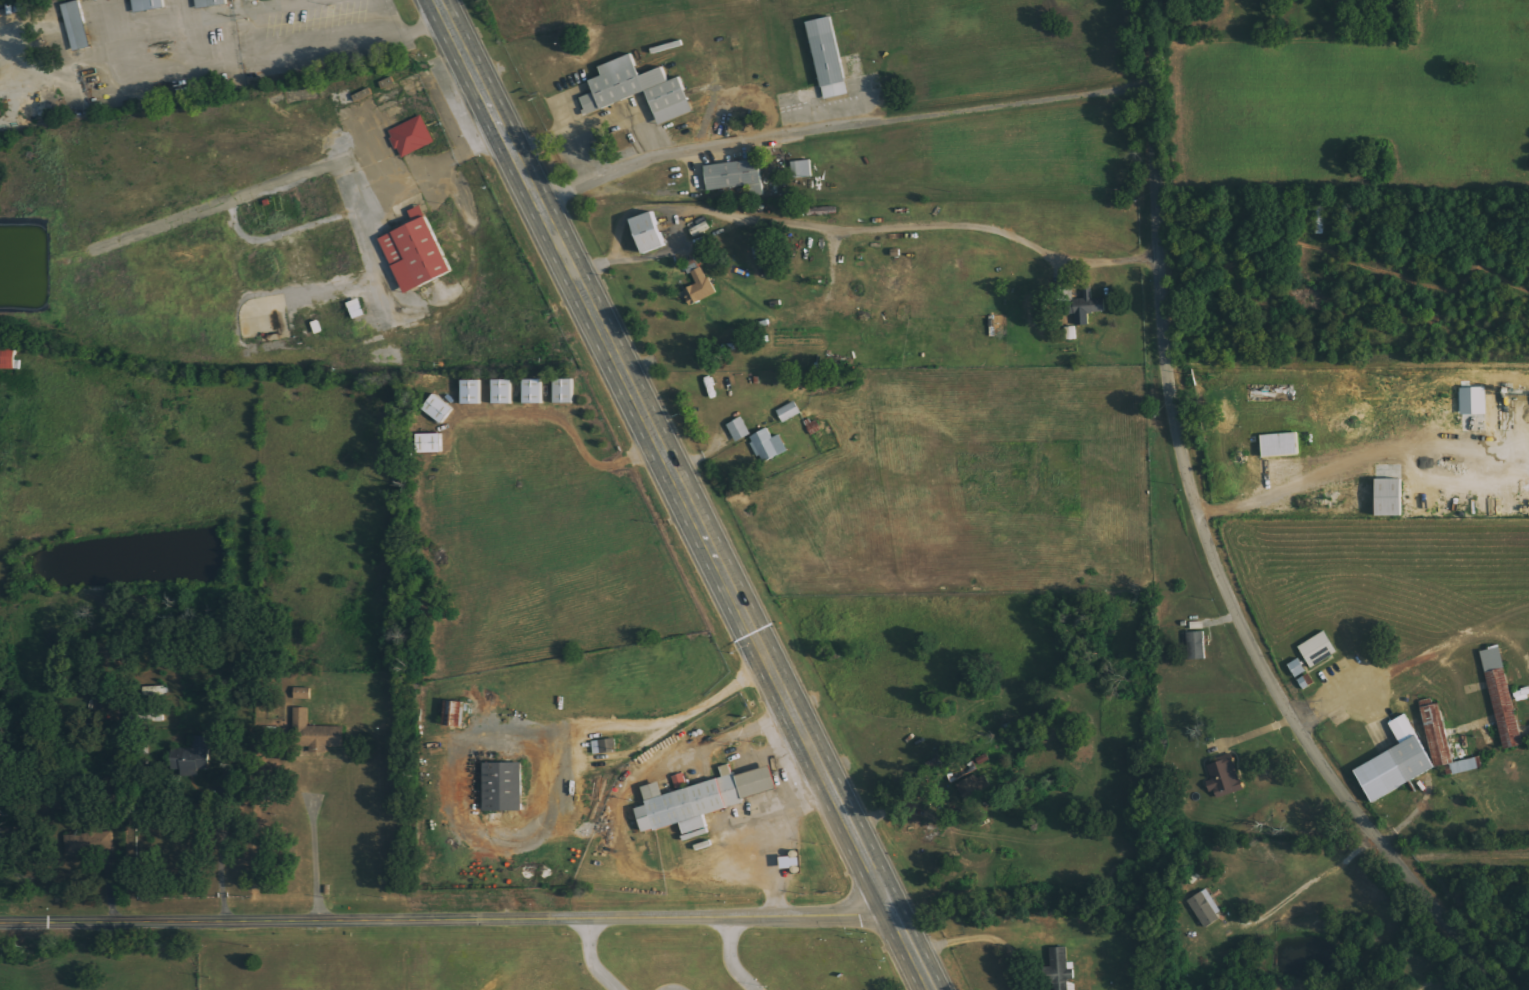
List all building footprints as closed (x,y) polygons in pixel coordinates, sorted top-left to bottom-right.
[(136,15),(166,8),(164,0),(133,0),(136,15)] [(227,0),(196,0),(196,9),(227,6),(227,0)] [(74,52),(92,47),(80,1),(61,6),(74,52)] [(808,23),(825,100),(850,94),(833,17),(808,23)] [(607,77),(611,86),(596,92),(599,100),(585,106),(593,125),(653,102),(666,135),(701,122),(688,87),(677,91),(672,78),(649,87),(640,64),(607,77)] [(389,131),(402,159),(436,143),(424,115),(389,131)] [(793,180),(812,178),(811,161),(792,162),(793,180)] [(711,173),(714,199),(752,195),(753,207),(772,205),(767,166),(711,173)] [(454,274),(424,205),(408,212),(414,224),(381,238),(406,295),(454,274)] [(669,248),(657,212),(634,220),(645,256),(669,248)] [(700,267),(692,259),(684,267),(691,275),(700,267)] [(685,291),(692,306),(717,295),(704,268),(692,273),(697,285),(685,291)] [(1075,325),(1090,324),(1089,313),(1107,312),(1106,298),(1093,299),(1092,286),(1084,286),(1085,298),(1074,299),(1075,325)] [(1066,340),(1076,340),(1076,327),(1065,327),(1066,340)] [(15,370),(16,346),(0,346),(0,370),(15,370)] [(575,378),(556,379),(556,403),(576,402),(575,378)] [(483,403),(482,379),(463,379),(464,404),(483,403)] [(513,379),(494,379),(494,404),(513,404),(513,379)] [(525,379),(525,403),(544,403),(544,379),(525,379)] [(1487,387),(1461,387),(1462,414),(1488,414),(1487,387)] [(455,407),(436,393),(424,409),(443,423),(455,407)] [(784,423),(802,413),(796,401),(777,411),(784,423)] [(752,434),(743,417),(728,425),(737,442),(752,434)] [(789,450),(780,434),(774,438),(768,428),(749,438),(764,464),(789,450)] [(443,433),(419,434),(419,453),(443,453),(443,433)] [(1263,435),(1264,456),(1300,455),(1299,433),(1263,435)] [(1377,516),(1405,515),(1404,478),(1376,479),(1377,516)] [(514,600),(533,598),(531,585),(512,588),(514,600)] [(1188,632),(1188,660),(1206,660),(1206,632),(1188,632)] [(1482,650),(1503,749),(1523,745),(1502,646),(1482,650)] [(1296,677),(1308,672),(1301,658),(1290,664),(1296,677)] [(312,688),(295,688),(295,699),(311,699),(312,688)] [(465,701),(446,701),(445,726),(464,726),(465,701)] [(1480,769),(1478,758),(1454,762),(1443,704),(1424,707),(1435,767),(1452,764),(1454,774),(1480,769)] [(1357,768),(1373,801),(1436,771),(1410,714),(1390,723),(1402,747),(1357,768)] [(298,717),(296,764),(330,766),(330,758),(352,759),(353,734),(316,733),(316,717),(298,717)] [(211,771),(211,737),(195,736),(195,749),(173,749),(173,770),(211,771)] [(594,754),(616,753),(616,739),(593,740),(594,754)] [(1208,767),(1213,780),(1209,781),(1215,800),(1245,790),(1235,758),(1208,767)] [(485,763),(485,811),(524,811),(524,763),(485,763)] [(643,788),(648,804),(636,808),(644,832),(655,829),(656,831),(681,823),(685,835),(710,827),(707,816),(746,804),(745,800),(782,789),(775,764),(738,775),(737,773),(733,774),(730,765),(722,767),(726,778),(689,789),(684,774),(673,777),(678,792),(665,796),(661,783),(643,788)] [(991,787),(986,775),(978,779),(977,775),(957,784),(964,799),(991,787)] [(85,834),(64,835),(65,854),(85,853),(85,834)] [(1225,918),(1207,889),(1189,901),(1207,929),(1225,918)] [(1069,980),(1076,980),(1075,962),(1069,963),(1068,947),(1052,948),(1054,989),(1069,989),(1069,980)]
